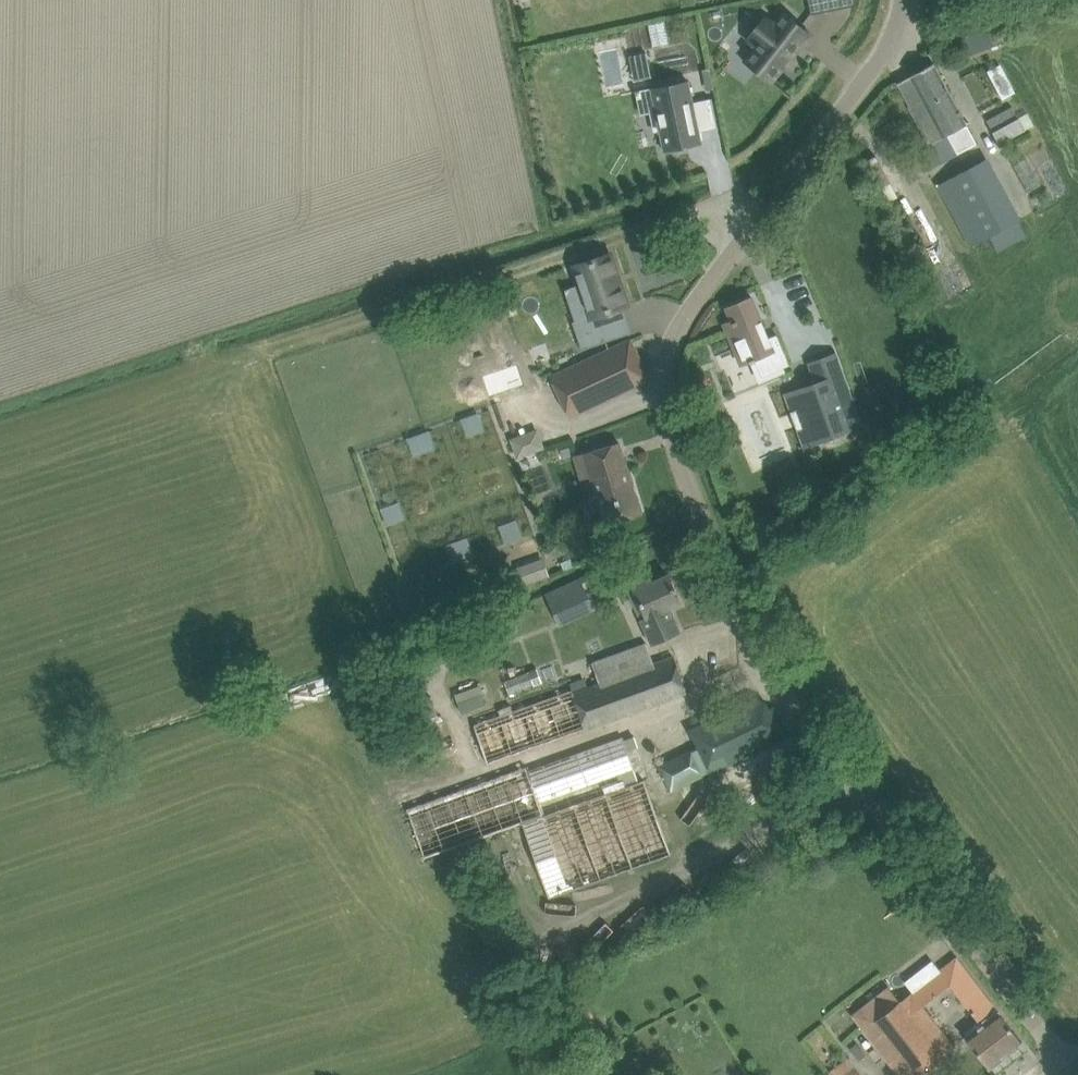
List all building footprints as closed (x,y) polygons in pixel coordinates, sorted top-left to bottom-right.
[(744,61),(771,83),(811,33),(783,12),(774,23),(765,15),(764,16),(765,17),(748,38),(747,38),(746,39),(756,46),(744,61)] [(952,35),(961,60),(1003,45),(994,20),(952,35)] [(987,69),(1000,98),(1015,91),(1001,62),(987,69)] [(898,83),(910,106),(947,86),(934,63),(898,83)] [(651,111),(655,131),(660,130),(664,150),(701,143),(699,132),(717,128),(711,98),(693,102),(688,81),(651,89),(656,110),(651,111)] [(922,149),(968,124),(969,124),(947,86),(910,106),(909,107),(924,136),(917,140),(922,149)] [(993,131),(991,132),(998,144),(1024,130),(1017,118),(993,131)] [(968,124),(922,149),(932,168),(979,143),(968,124)] [(940,174),(974,259),(1022,240),(988,155),(940,174)] [(876,156),(864,163),(886,203),(898,196),(876,156)] [(575,320),(572,321),(582,350),(607,341),(598,314),(623,306),(628,304),(611,254),(574,267),(580,284),(590,315),(575,320)] [(751,363),(756,361),(763,376),(778,370),(790,365),(777,334),(769,338),(752,297),(727,308),(735,326),(727,329),(742,364),(750,361),(751,363)] [(552,376),(565,405),(570,416),(649,379),(631,340),(552,376)] [(488,377),(492,390),(517,381),(513,368),(488,377)] [(817,381),(793,389),(812,442),(861,425),(843,372),(817,381)] [(484,430),(478,413),(462,419),(468,436),(484,430)] [(512,439),(518,456),(543,447),(537,430),(512,439)] [(435,448),(429,431),(408,438),(414,455),(435,448)] [(584,453),(605,523),(641,513),(620,443),(584,453)] [(427,504),(425,498),(421,496),(415,498),(413,502),(415,507),(419,510),(424,508),(427,504)] [(382,508),(388,525),(404,519),(399,502),(382,508)] [(500,526),(506,543),(522,537),(516,520),(500,526)] [(446,545),(452,561),(473,554),(467,538),(446,545)] [(631,597),(641,619),(670,607),(681,602),(669,574),(652,582),(649,575),(626,586),(627,586),(632,584),(637,595),(631,597)] [(547,596),(556,623),(589,612),(579,585),(547,596)] [(670,607),(641,619),(652,644),(681,631),(670,607)] [(600,682),(583,688),(580,680),(562,687),(564,692),(471,725),(484,764),(686,692),(674,656),(654,663),(647,642),(592,661),(600,682)] [(691,731),(711,771),(787,735),(774,707),(761,713),(755,701),(691,731)] [(417,857),(518,829),(537,898),(670,861),(646,777),(625,783),(614,742),(401,801),(417,857)] [(658,766),(671,791),(707,773),(694,748),(658,766)] [(457,865),(458,867),(432,880),(449,915),(512,884),(495,849),(468,862),(467,860),(457,865)] [(545,906),(531,913),(551,954),(565,948),(545,906)] [(957,957),(912,992),(913,993),(957,959),(977,986),(961,999),(977,1021),(973,1024),(977,1028),(966,1037),(990,1068),(1023,1043),(957,957)] [(890,987),(853,1015),(864,1029),(901,1001),(890,987)] [(864,1029),(899,1074),(917,1074),(954,1046),(913,993),(912,992),(906,997),(901,1001),(864,1029)] [(825,1074),(861,1074),(848,1058),(839,1064),(828,1072),(825,1074)]
